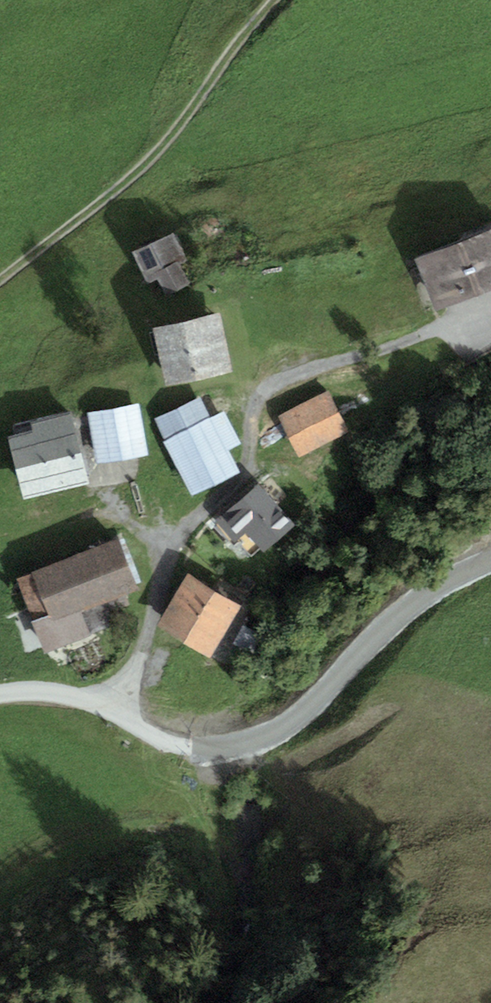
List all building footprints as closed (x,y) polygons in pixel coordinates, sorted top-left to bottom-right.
[(175,232),(133,251),(147,283),(160,278),(166,293),(190,282),(182,264),(188,261),(175,232)] [(421,261),(441,311),(490,291),(490,232),(421,261)] [(219,317),(156,327),(165,384),(229,373),(219,317)] [(327,391),(280,415),(300,456),(347,432),(327,391)] [(201,394),(154,417),(166,440),(163,441),(191,497),(240,473),(229,450),(212,417),(201,394)] [(137,405),(88,413),(96,461),(146,452),(137,405)] [(16,436),(8,438),(24,501),(91,484),(73,409),(13,424),(16,436)] [(225,410),(212,417),(229,450),(241,444),(225,410)] [(260,482),(216,522),(234,542),(246,531),(266,553),(298,524),(260,482)] [(17,577),(25,602),(126,564),(116,539),(17,577)] [(126,564),(25,602),(43,652),(121,623),(131,605),(127,594),(136,590),(126,564)] [(184,643),(215,591),(188,575),(158,628),(184,643)] [(240,605),(215,591),(184,643),(210,658),(240,605)] [(243,625),(234,643),(251,651),(260,634),(243,625)]
